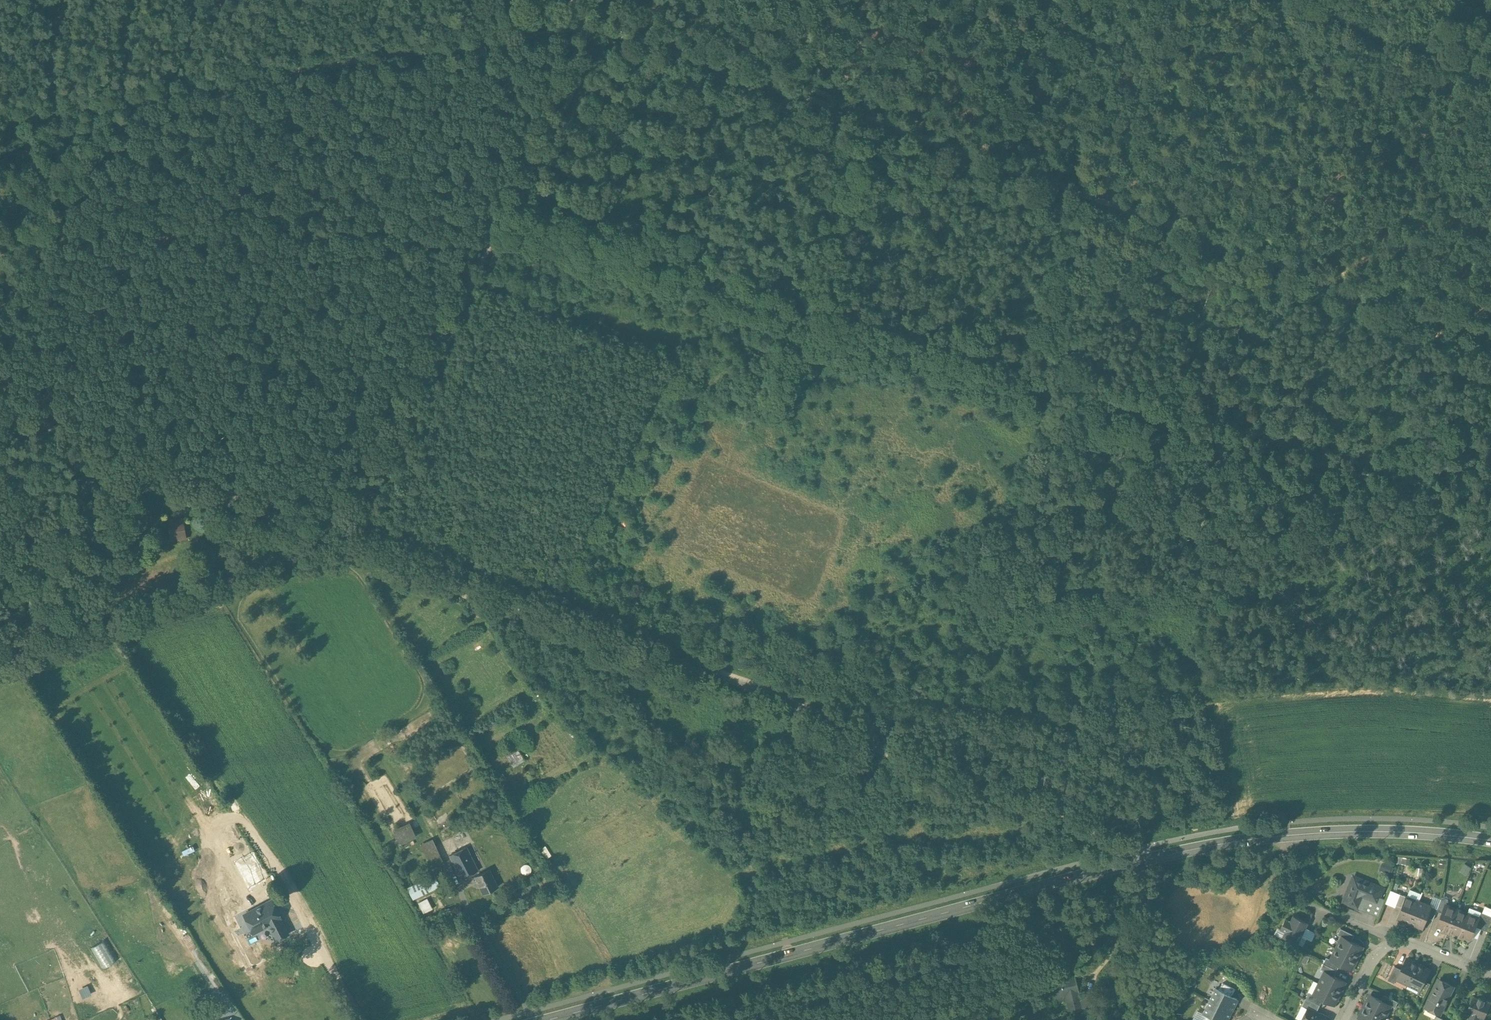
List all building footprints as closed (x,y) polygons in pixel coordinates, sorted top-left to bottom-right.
[(184,523),(170,525),(171,534),(185,532),(184,523)] [(167,534),(143,538),(144,544),(168,541),(167,534)] [(515,746),(504,751),(512,765),(523,759),(515,746)] [(409,821),(394,828),(400,842),(416,835),(409,821)] [(244,838),(237,840),(244,854),(250,852),(244,838)] [(421,843),(424,850),(436,845),(433,838),(421,843)] [(443,861),(436,845),(424,850),(435,871),(442,868),(440,862),(443,861)] [(478,868),(467,845),(449,853),(461,877),(478,868)] [(489,867),(475,874),(476,877),(474,878),(477,885),(480,884),(483,891),(497,885),(489,867)] [(266,872),(231,891),(237,904),(273,885),(266,872)] [(435,873),(420,880),(407,886),(413,897),(440,884),(435,873)] [(1383,889),(1354,877),(1343,903),(1358,908),(1363,911),(1367,901),(1383,907),(1385,900),(1380,898),(1383,889)] [(1406,896),(1400,894),(1396,905),(1401,907),(1406,896)] [(423,911),(433,906),(427,895),(418,900),(423,911)] [(1419,901),(1406,896),(1401,907),(1397,918),(1410,923),(1419,901)] [(1448,899),(1442,897),(1437,909),(1437,911),(1442,913),(1445,905),(1446,905),(1448,899)] [(1432,907),(1419,901),(1410,923),(1423,928),(1428,918),(1432,907)] [(256,903),(244,910),(249,919),(261,913),(256,903)] [(254,930),(282,915),(277,904),(261,913),(249,919),(254,930)] [(1446,905),(1445,905),(1442,913),(1438,925),(1444,927),(1443,930),(1448,932),(1457,910),(1446,905)] [(1437,909),(1432,907),(1428,918),(1433,920),(1437,911),(1437,909)] [(1481,912),(1470,908),(1468,914),(1459,936),(1464,938),(1465,935),(1471,938),(1472,936),(1476,927),(1479,918),(1478,918),(1481,912)] [(239,913),(249,933),(254,930),(249,919),(244,910),(239,913)] [(1457,910),(1448,932),(1453,934),(1454,931),(1460,933),(1459,936),(1468,914),(1459,910),(1457,910)] [(1487,915),(1481,912),(1478,918),(1479,918),(1476,927),(1481,929),(1482,929),(1487,915)] [(1487,915),(1482,929),(1488,931),(1490,924),(1490,916),(1487,915)] [(1308,923),(1293,916),(1291,921),(1286,919),(1281,929),(1286,932),(1283,937),(1298,945),(1308,923)] [(1481,929),(1476,927),(1472,936),(1478,938),(1481,929)] [(312,949),(301,928),(284,937),(295,958),(296,958),(312,950),(312,949)] [(1355,935),(1341,928),(1338,935),(1343,937),(1352,941),(1355,935)] [(1352,941),(1343,937),(1337,948),(1357,958),(1362,947),(1352,941)] [(1312,941),(1306,938),(1300,951),(1305,953),(1312,941)] [(105,939),(90,947),(102,967),(116,959),(105,939)] [(1357,958),(1337,948),(1331,960),(1340,964),(1351,970),(1357,958)] [(312,950),(296,958),(301,967),(310,961),(316,958),(312,950)] [(1331,960),(1326,957),(1323,963),(1337,970),(1340,964),(1331,960)] [(1418,964),(1406,959),(1401,969),(1397,978),(1408,984),(1418,964)] [(1430,970),(1418,964),(1408,984),(1420,990),(1424,981),(1430,970)] [(1395,966),(1388,980),(1394,983),(1397,978),(1401,969),(1395,966)] [(1345,981),(1325,972),(1320,983),(1339,993),(1345,981)] [(1075,976),(1051,982),(1054,993),(1062,991),(1063,996),(1065,995),(1068,1006),(1069,1006),(1080,1003),(1077,992),(1079,992),(1075,976)] [(1454,986),(1440,979),(1426,1008),(1439,1015),(1454,986)] [(1431,984),(1424,981),(1420,990),(1418,994),(1424,997),(1431,984)] [(1235,989),(1222,983),(1219,990),(1231,996),(1235,989)] [(1339,993),(1320,983),(1314,995),(1323,999),(1334,1005),(1339,993)] [(1219,990),(1215,989),(1209,1000),(1231,1011),(1237,999),(1231,996),(1219,990)] [(1314,995),(1309,992),(1306,998),(1320,1005),(1323,999),(1314,995)] [(1382,1000),(1371,995),(1365,1007),(1385,1016),(1391,1005),(1382,1000)] [(1398,1002),(1384,995),(1382,1000),(1391,1005),(1395,1007),(1398,1002)] [(1470,1004),(1468,1003),(1465,1011),(1470,1013),(1469,1015),(1467,1019),(1480,1019),(1481,1017),(1484,1019),(1490,1003),(1485,1000),(1479,998),(1473,996),(1470,1004)] [(1306,998),(1302,1006),(1308,1009),(1308,1008),(1316,1013),(1320,1005),(1306,998)] [(1209,1000),(1203,1014),(1206,1015),(1215,1019),(1226,1019),(1231,1011),(1209,1000)] [(1080,1003),(1069,1006),(1071,1012),(1082,1010),(1080,1003)] [(1365,1007),(1359,1018),(1363,1019),(1383,1019),(1385,1016),(1365,1007)] [(1308,1008),(1308,1009),(1302,1019),(1326,1019),(1327,1018),(1316,1013),(1308,1008)]
